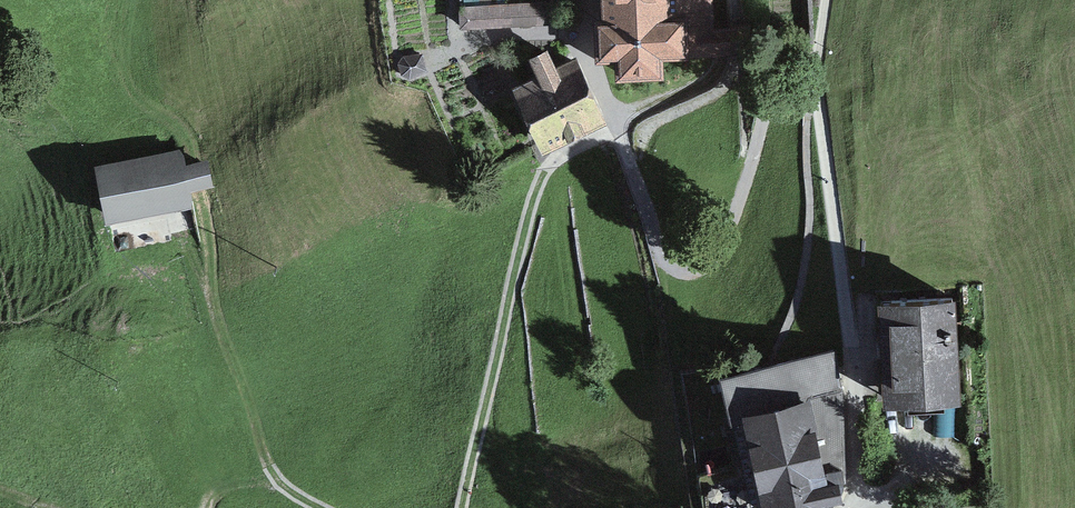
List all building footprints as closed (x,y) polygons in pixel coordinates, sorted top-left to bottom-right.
[(599,54),(617,54),(617,74),(663,73),(663,52),(714,52),(713,21),(708,22),(707,0),(598,0),(599,54)] [(558,1),(461,4),(462,26),(542,24),(558,24),(558,1)] [(602,121),(576,60),(557,68),(548,47),(531,54),(541,77),(513,89),(539,149),(602,121)] [(428,70),(422,52),(402,55),(398,62),(402,74),(410,78),(428,70)] [(184,148),(95,164),(105,222),(194,206),(191,189),(215,185),(210,158),(187,162),(184,148)] [(954,302),(876,306),(883,409),(960,405),(954,302)] [(721,373),(729,410),(741,409),(763,507),(799,507),(844,496),(840,480),(845,480),(843,389),(835,349),(721,373)]
